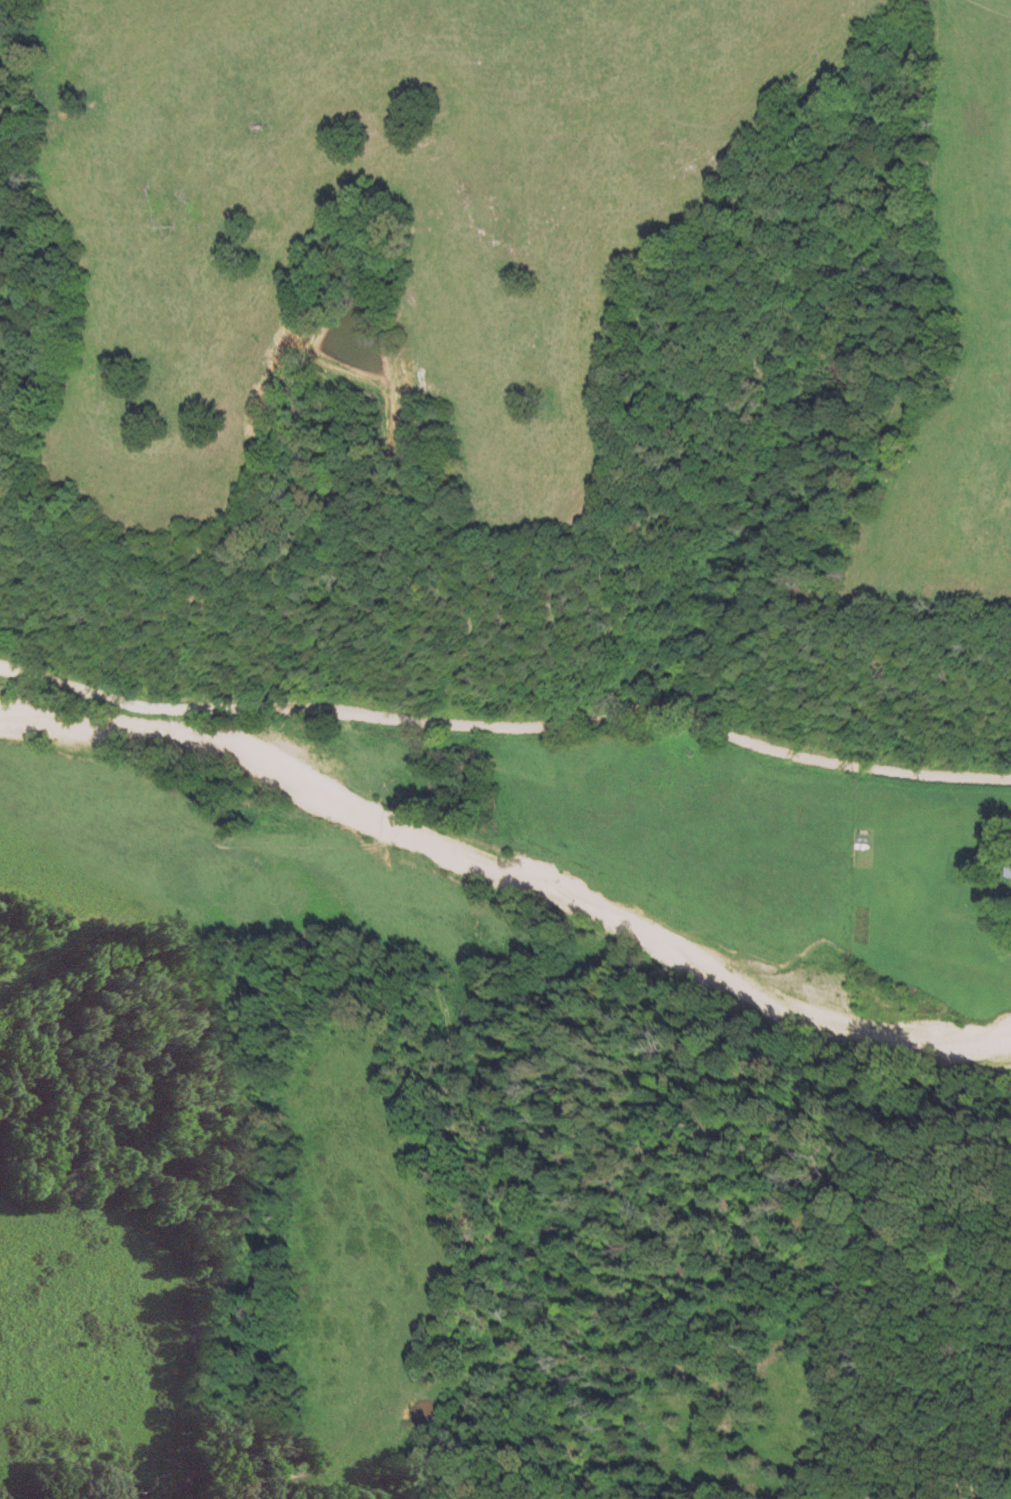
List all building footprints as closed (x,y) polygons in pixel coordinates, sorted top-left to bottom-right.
[(1010,878),(1010,858),(1002,856),(998,876),(1010,878)]
